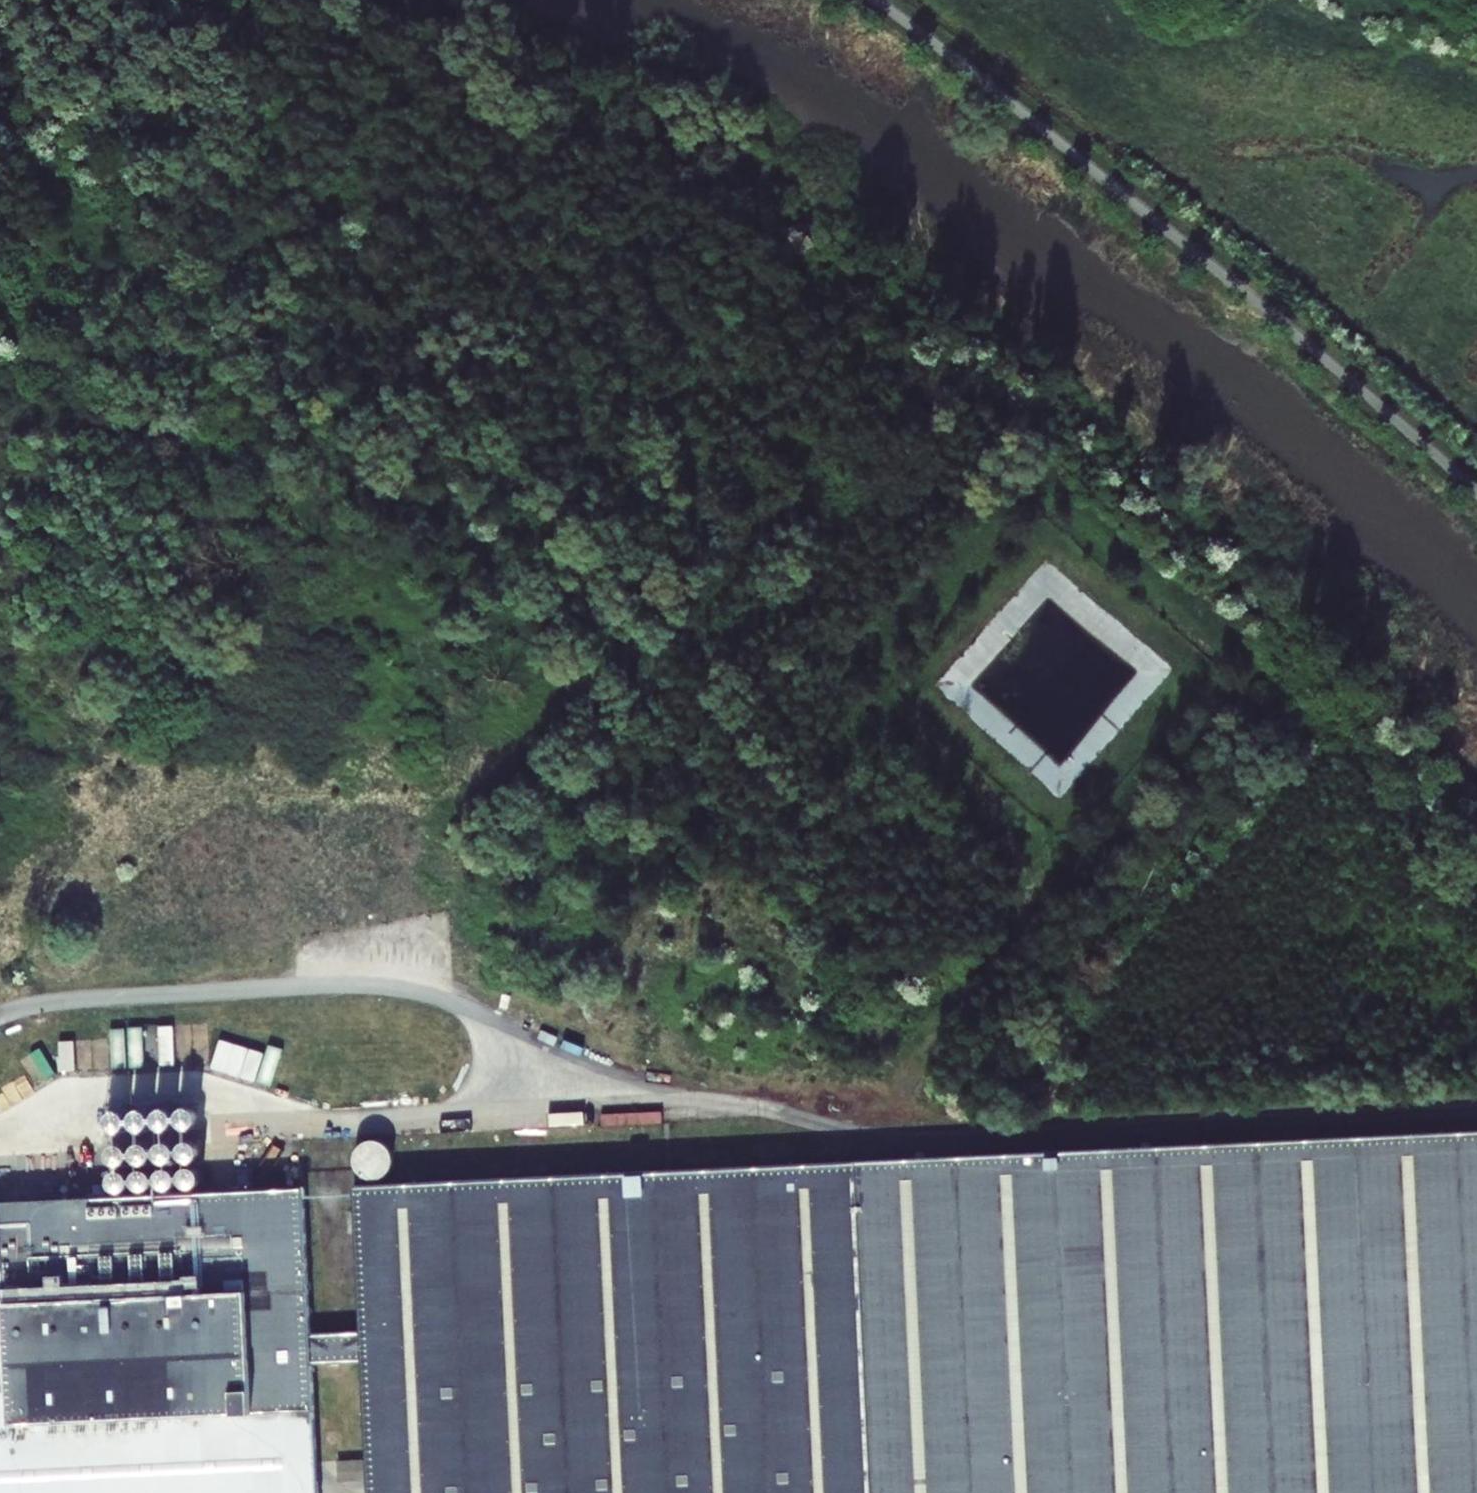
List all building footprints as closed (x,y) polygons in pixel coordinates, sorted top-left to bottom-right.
[(364,1363),(368,1453),(370,1492),(1476,1492),(1476,1131),(355,1186),(362,1331),(364,1363)] [(380,1142),(373,1141),(371,1141),(364,1144),(359,1149),(356,1155),(355,1163),(357,1170),(362,1175),(368,1179),(375,1180),(380,1179),(385,1177),(390,1172),(393,1165),(394,1158),(391,1151),(387,1146),(380,1142)] [(186,1162),(190,1163),(195,1163),(198,1160),(200,1158),(201,1154),(201,1150),(199,1146),(195,1143),(191,1142),(187,1143),(184,1145),(182,1147),(180,1151),(181,1156),(183,1159),(186,1162)] [(163,1164),(168,1164),(171,1164),(174,1162),(176,1160),(177,1158),(178,1154),(177,1151),(176,1148),(173,1145),(169,1143),(164,1144),(160,1146),(157,1150),(157,1154),(157,1157),(159,1160),(161,1162),(163,1164)] [(140,1165),(144,1166),(149,1164),(152,1162),(154,1158),(154,1154),(153,1149),(151,1147),(148,1145),(143,1145),(138,1146),(135,1149),(133,1154),(133,1156),(134,1160),(137,1163),(140,1165)] [(116,1166),(119,1167),(124,1166),(127,1164),(130,1161),(131,1157),(130,1152),(129,1150),(126,1147),(122,1146),(118,1146),(114,1147),(112,1150),(110,1155),(110,1160),(112,1162),(116,1166)] [(196,1169),(192,1168),(187,1170),(184,1173),(182,1176),(181,1179),(182,1182),(184,1186),(187,1188),(192,1189),(195,1189),(199,1187),(201,1184),(203,1180),(202,1176),(201,1173),(196,1169)] [(173,1170),(169,1169),(165,1170),(162,1172),(160,1174),(158,1177),(158,1181),(159,1184),(162,1188),(165,1190),(169,1190),(173,1190),(176,1188),(177,1186),(179,1184),(179,1180),(179,1176),(176,1172),(173,1170)] [(150,1172),(146,1171),(142,1171),(137,1174),(135,1178),(134,1181),(135,1185),(137,1188),(141,1191),(144,1192),(149,1191),(152,1189),(154,1186),(156,1182),(155,1178),(153,1174),(150,1172)] [(126,1173),(123,1172),(118,1172),(115,1174),(112,1178),(111,1183),(112,1187),(114,1190),(118,1192),(123,1193),(126,1192),(129,1190),(131,1186),(132,1182),(130,1176),(126,1173)] [(0,1204),(0,1471),(317,1456),(314,1411),(312,1365),(364,1363),(362,1331),(312,1334),(305,1189),(0,1204)] [(317,1456),(0,1471),(0,1492),(319,1492),(317,1456)]
